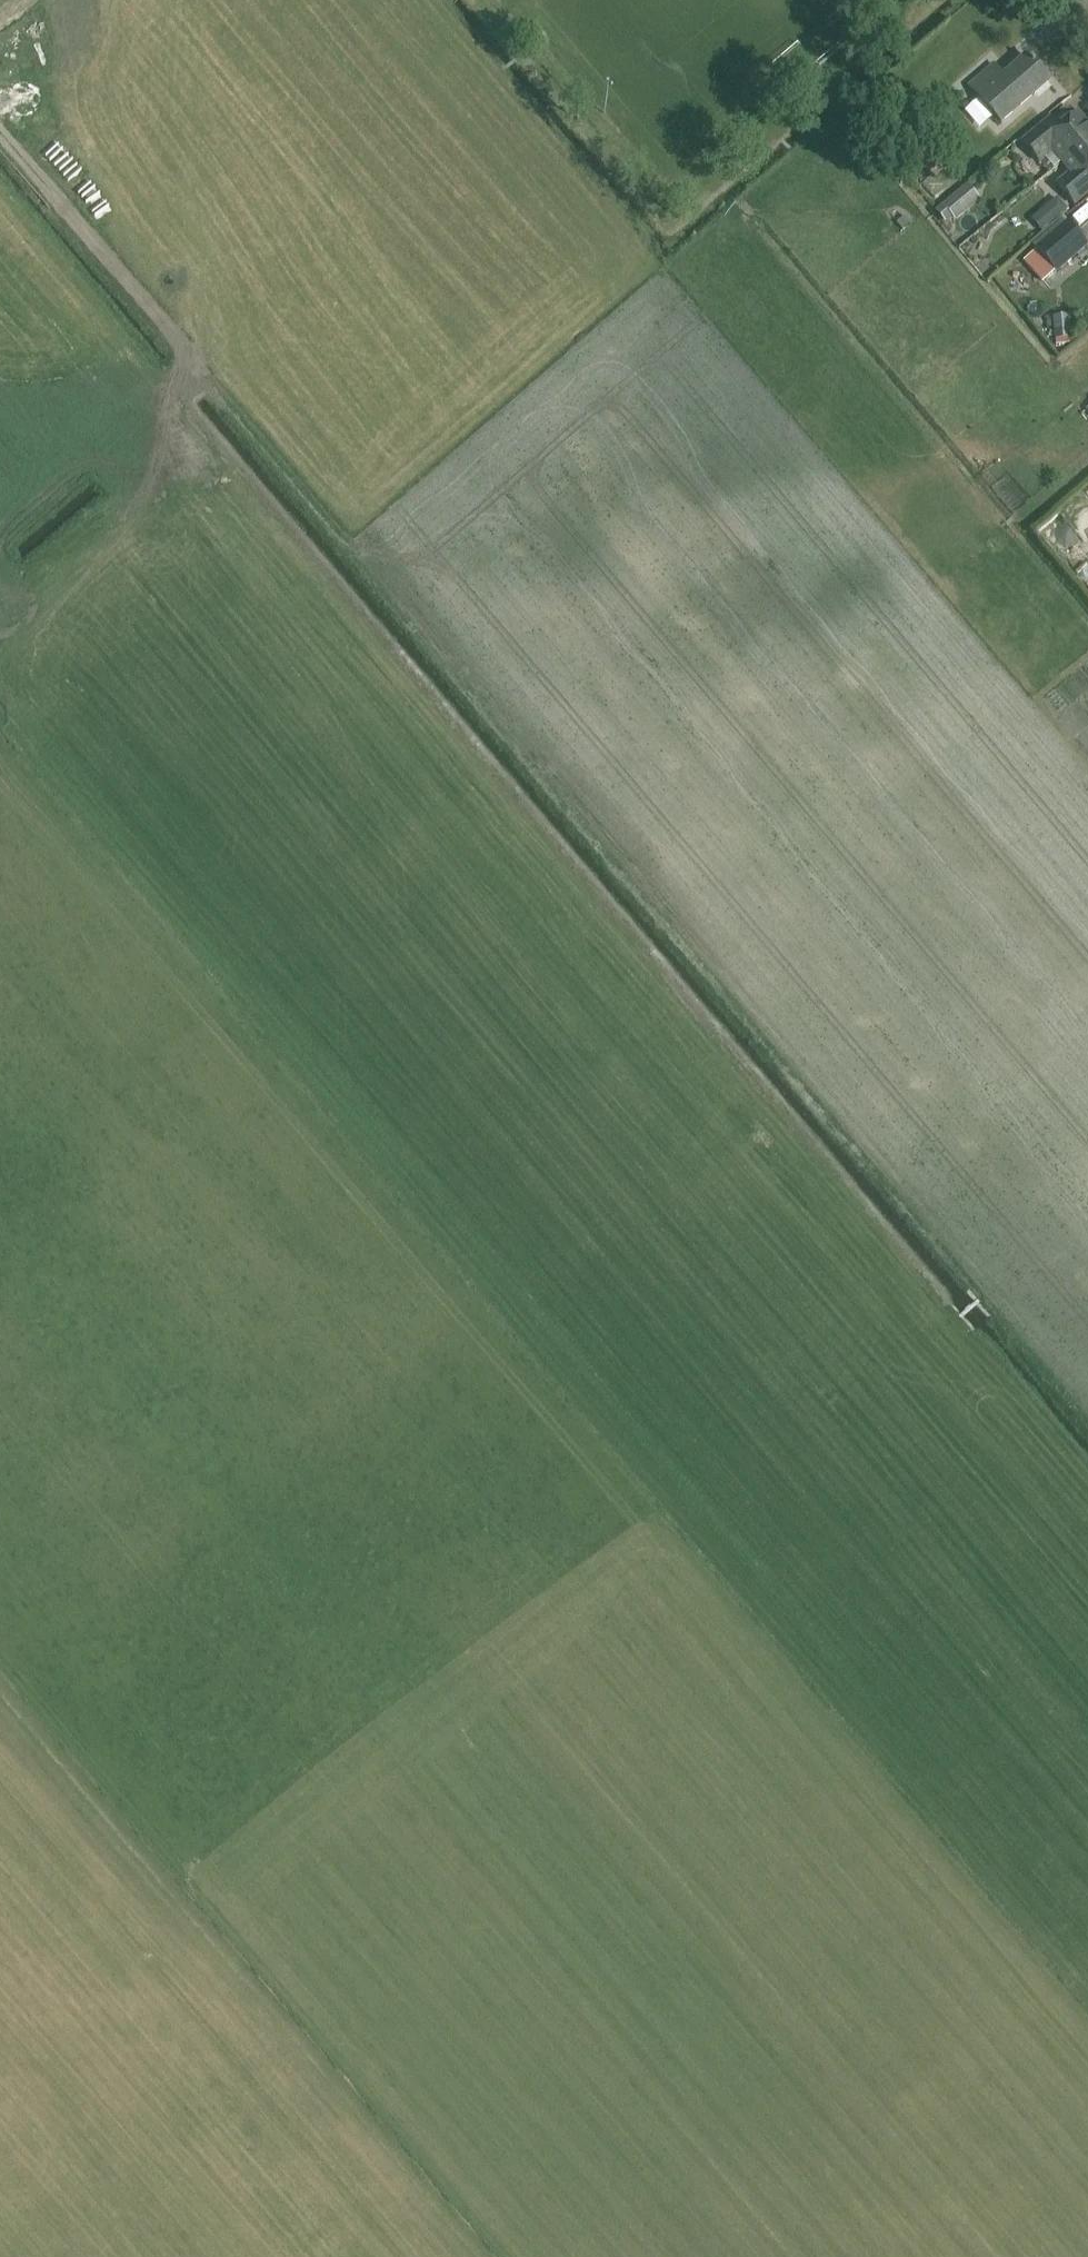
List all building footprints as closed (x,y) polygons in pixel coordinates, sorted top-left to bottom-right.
[(1001,123),(1048,82),(1025,56),(1000,78),(991,69),(969,88),(1001,123)] [(1087,140),(1087,120),(1085,123),(1077,114),(1054,133),(1046,123),(1022,142),(1039,162),(1052,150),(1062,162),(1087,140)] [(1062,162),(1071,173),(1058,184),(1074,204),(1087,192),(1087,140),(1062,162)] [(980,200),(966,185),(941,206),(954,222),(980,200)] [(1056,271),(1086,245),(1067,223),(1037,249),(1056,271)] [(1042,282),(1056,271),(1037,249),(1024,260),(1042,282)] [(1070,317),(1053,318),(1055,340),(1072,339),(1070,317)] [(1064,518),(1049,531),(1068,555),(1083,543),(1064,518)]
